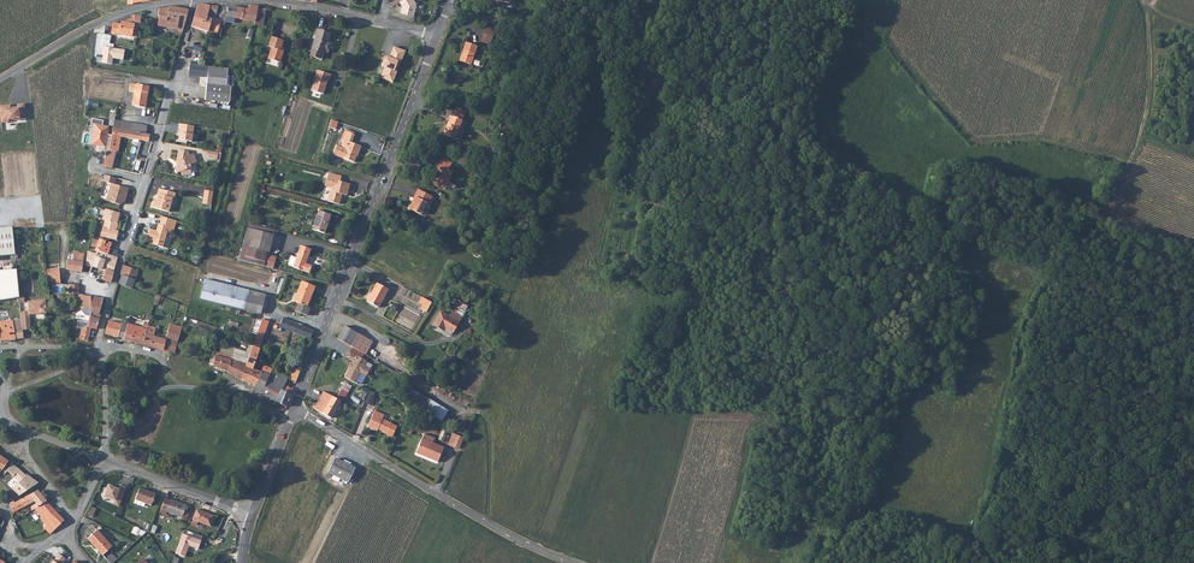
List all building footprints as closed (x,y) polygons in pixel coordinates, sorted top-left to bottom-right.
[(399,2),(402,6),(402,8),(401,8),(400,12),(413,16),(416,4),(413,0),(403,0),(399,2)] [(192,27),(209,32),(211,23),(212,19),(208,18),(209,14),(211,6),(204,4),(198,5),(198,6),(192,27)] [(236,7),(234,18),(252,21),(251,25),(255,26),(255,24),(257,15),(258,11),(259,7),(250,5),(249,9),(236,7)] [(211,6),(209,14),(213,16),(216,16),(218,6),(211,6)] [(233,22),(234,18),(236,7),(229,6),(228,8),(226,21),(233,22)] [(161,10),(160,16),(168,18),(170,7),(162,9),(161,10)] [(186,21),(189,10),(171,7),(170,7),(168,18),(186,21)] [(257,15),(255,24),(263,26),(265,16),(257,15)] [(183,33),(184,29),(186,21),(168,18),(160,16),(158,26),(180,30),(179,33),(183,33)] [(218,34),(219,28),(221,19),(213,17),(212,19),(211,23),(209,32),(218,34)] [(138,32),(139,26),(133,24),(121,22),(121,25),(113,24),(111,33),(137,38),(138,32)] [(331,32),(318,28),(310,55),(322,59),(326,52),(329,40),(331,32)] [(283,44),(284,41),(272,38),(269,48),(272,49),(269,60),(280,64),(284,53),(281,52),(284,44),(283,44)] [(477,46),(466,42),(460,61),(471,64),(477,46)] [(125,50),(103,46),(101,55),(103,55),(102,63),(112,65),(113,58),(123,60),(125,50)] [(382,66),(385,67),(381,78),(393,83),(406,51),(393,46),(389,56),(386,55),(384,56),(381,64),(382,66)] [(190,76),(209,77),(209,68),(199,66),(192,65),(191,65),(190,76)] [(218,69),(209,68),(209,77),(205,101),(235,105),(239,89),(226,87),(229,70),(228,70),(218,69)] [(149,87),(132,84),(130,92),(135,93),(133,106),(146,108),(149,87)] [(18,104),(19,109),(10,110),(10,105),(0,106),(0,110),(1,124),(10,123),(10,121),(26,119),(25,104),(18,104)] [(461,120),(450,115),(443,134),(454,138),(461,120)] [(113,128),(146,134),(148,126),(115,121),(114,127),(113,128)] [(194,126),(179,124),(178,129),(180,129),(178,140),(191,142),(194,126)] [(109,127),(96,125),(92,145),(105,147),(109,127)] [(120,137),(149,142),(151,134),(146,134),(113,128),(112,134),(121,136),(120,137)] [(357,132),(349,130),(346,138),(343,146),(338,144),(335,153),(344,156),(356,161),(358,154),(359,155),(363,145),(354,141),(357,132)] [(115,167),(118,152),(117,151),(110,150),(108,149),(105,166),(115,168),(115,167)] [(189,154),(187,151),(178,149),(176,161),(178,161),(179,165),(177,165),(174,166),(176,173),(181,171),(182,175),(185,174),(188,173),(186,169),(189,168),(191,167),(190,164),(196,162),(193,153),(189,154)] [(454,161),(445,158),(439,174),(437,180),(436,183),(450,188),(456,170),(451,168),(454,161)] [(124,202),(128,189),(113,185),(115,178),(103,175),(102,182),(109,184),(104,201),(119,205),(124,202)] [(333,186),(332,190),(329,203),(341,206),(343,195),(348,197),(351,186),(341,183),(342,179),(330,175),(327,185),(333,186)] [(432,195),(418,187),(414,194),(416,196),(413,201),(412,200),(409,206),(421,213),(427,201),(428,202),(432,195)] [(176,193),(160,188),(158,194),(159,194),(157,201),(153,200),(152,207),(169,212),(173,198),(175,198),(176,193)] [(212,206),(214,193),(206,191),(204,199),(208,199),(207,205),(212,206)] [(103,221),(101,227),(115,231),(120,214),(103,209),(100,220),(103,221)] [(331,216),(319,212),(312,231),(325,235),(331,216)] [(161,216),(159,224),(168,226),(174,228),(176,220),(161,216)] [(156,231),(149,229),(147,239),(153,241),(155,245),(162,247),(168,226),(159,224),(158,224),(156,231)] [(269,253),(271,253),(276,232),(250,225),(248,230),(241,261),(276,270),(279,260),(268,257),(269,253)] [(115,231),(101,227),(99,237),(114,241),(117,232),(115,231)] [(13,255),(11,228),(0,229),(0,256),(13,255)] [(96,251),(97,251),(96,255),(92,269),(90,274),(100,277),(107,255),(111,243),(99,240),(96,248),(96,251)] [(298,259),(293,257),(290,267),(294,268),(294,269),(310,274),(313,267),(307,265),(312,250),(302,247),(298,259)] [(67,268),(67,270),(82,272),(85,254),(75,253),(74,261),(68,261),(67,268)] [(92,269),(96,255),(89,253),(87,267),(92,269)] [(109,255),(107,255),(100,277),(104,279),(107,270),(114,272),(117,261),(118,258),(109,255)] [(124,276),(121,285),(133,290),(140,272),(124,266),(121,275),(124,276)] [(61,285),(61,284),(59,269),(48,270),(50,284),(61,285)] [(104,281),(111,284),(115,272),(114,272),(107,270),(104,279),(104,281)] [(265,296),(205,279),(201,299),(262,313),(265,296)] [(316,287),(302,281),(294,301),(299,303),(296,311),(299,312),(298,315),(300,316),(301,313),(307,316),(310,308),(308,307),(316,287)] [(389,290),(377,283),(367,301),(379,307),(389,290)] [(70,284),(68,293),(78,295),(79,285),(70,284)] [(80,296),(78,309),(91,309),(91,304),(92,297),(86,296),(88,291),(80,288),(78,295),(80,296)] [(426,311),(432,302),(426,299),(422,296),(418,302),(422,304),(420,308),(426,311)] [(92,297),(91,304),(99,305),(99,307),(103,307),(105,298),(92,297)] [(21,320),(23,331),(31,330),(30,316),(47,314),(45,301),(28,302),(29,312),(20,313),(21,320)] [(446,326),(454,331),(463,315),(453,310),(450,316),(441,311),(434,324),(444,330),(446,326)] [(98,330),(101,316),(92,315),(91,323),(83,322),(82,336),(81,340),(89,342),(92,329),(98,330)] [(314,330),(284,317),(280,326),(291,331),(310,339),(314,330)] [(261,327),(267,329),(270,322),(263,319),(261,327)] [(23,331),(21,320),(13,321),(15,339),(24,339),(23,331)] [(128,327),(125,338),(124,340),(144,345),(149,327),(149,324),(145,323),(144,328),(136,326),(137,322),(130,320),(128,327)] [(15,339),(13,321),(0,323),(0,339),(0,340),(0,342),(15,341),(15,339)] [(125,338),(128,327),(123,326),(123,324),(110,322),(107,335),(119,338),(119,337),(125,338)] [(154,328),(149,327),(144,345),(176,354),(184,327),(171,324),(166,340),(152,336),(154,328)] [(346,324),(339,338),(352,345),(359,332),(346,324)] [(261,349),(260,349),(267,329),(261,327),(256,341),(255,344),(251,354),(247,365),(242,379),(256,386),(254,390),(262,394),(268,381),(274,369),(265,365),(262,372),(254,369),(258,357),(261,349)] [(359,332),(352,345),(368,353),(375,340),(359,332)] [(368,361),(351,352),(347,358),(354,361),(353,364),(354,365),(352,367),(350,368),(345,377),(356,383),(361,373),(367,376),(371,369),(365,366),(368,361)] [(233,361),(234,357),(217,353),(215,360),(212,359),(211,363),(210,365),(214,366),(216,367),(218,368),(222,370),(229,371),(229,373),(242,379),(247,365),(233,361)] [(235,353),(234,357),(233,361),(247,365),(251,354),(248,353),(247,356),(235,353)] [(274,384),(276,385),(282,373),(274,369),(268,381),(274,384)] [(297,380),(300,372),(295,370),(291,378),(297,380)] [(289,377),(282,373),(276,385),(284,388),(285,385),(289,377)] [(262,394),(268,397),(274,384),(268,381),(262,394)] [(336,396),(343,400),(350,386),(343,382),(336,396)] [(283,390),(284,388),(276,385),(274,384),(268,397),(277,401),(283,390)] [(290,386),(289,388),(287,392),(283,390),(277,401),(286,406),(294,388),(290,386)] [(441,420),(447,410),(405,387),(399,397),(441,420)] [(323,391),(313,408),(331,417),(340,400),(323,391)] [(369,405),(373,397),(367,394),(364,402),(369,405)] [(384,415),(374,410),(367,426),(376,431),(377,429),(386,433),(386,435),(389,437),(391,436),(396,426),(391,424),(391,423),(382,419),(384,415)] [(128,434),(134,437),(141,417),(135,414),(128,434)] [(442,441),(446,431),(441,429),(437,439),(442,441)] [(446,444),(457,449),(462,438),(451,433),(446,444)] [(444,446),(421,437),(416,452),(423,454),(423,453),(432,456),(431,458),(438,460),(444,446)] [(333,458),(326,473),(346,483),(353,467),(333,458)] [(11,464),(3,475),(4,476),(9,480),(12,477),(19,470),(11,464)] [(25,474),(18,483),(12,477),(9,480),(4,476),(2,479),(2,482),(6,487),(8,485),(20,496),(35,482),(25,474)] [(118,489),(106,485),(102,497),(112,502),(111,505),(119,507),(125,488),(119,485),(118,489)] [(155,494),(139,489),(134,504),(144,508),(145,504),(151,506),(155,494)] [(33,507),(34,509),(45,500),(38,490),(28,495),(36,504),(33,507)] [(13,513),(13,512),(29,504),(25,497),(9,506),(13,513)] [(166,514),(167,512),(183,517),(189,519),(191,514),(185,511),(187,506),(166,498),(161,512),(166,514)] [(64,521),(45,500),(34,509),(41,517),(40,518),(45,525),(44,527),(47,531),(50,528),(53,531),(58,526),(64,521)] [(90,506),(87,514),(91,517),(95,509),(90,506)] [(216,516),(197,510),(193,523),(197,525),(199,522),(212,526),(216,516)] [(88,540),(102,555),(112,547),(97,531),(88,540)] [(181,534),(174,554),(184,558),(188,547),(198,549),(200,541),(181,534)] [(49,562),(61,562),(64,559),(57,554),(49,562)] [(116,559),(111,554),(105,559),(109,562),(111,562),(116,559)]
